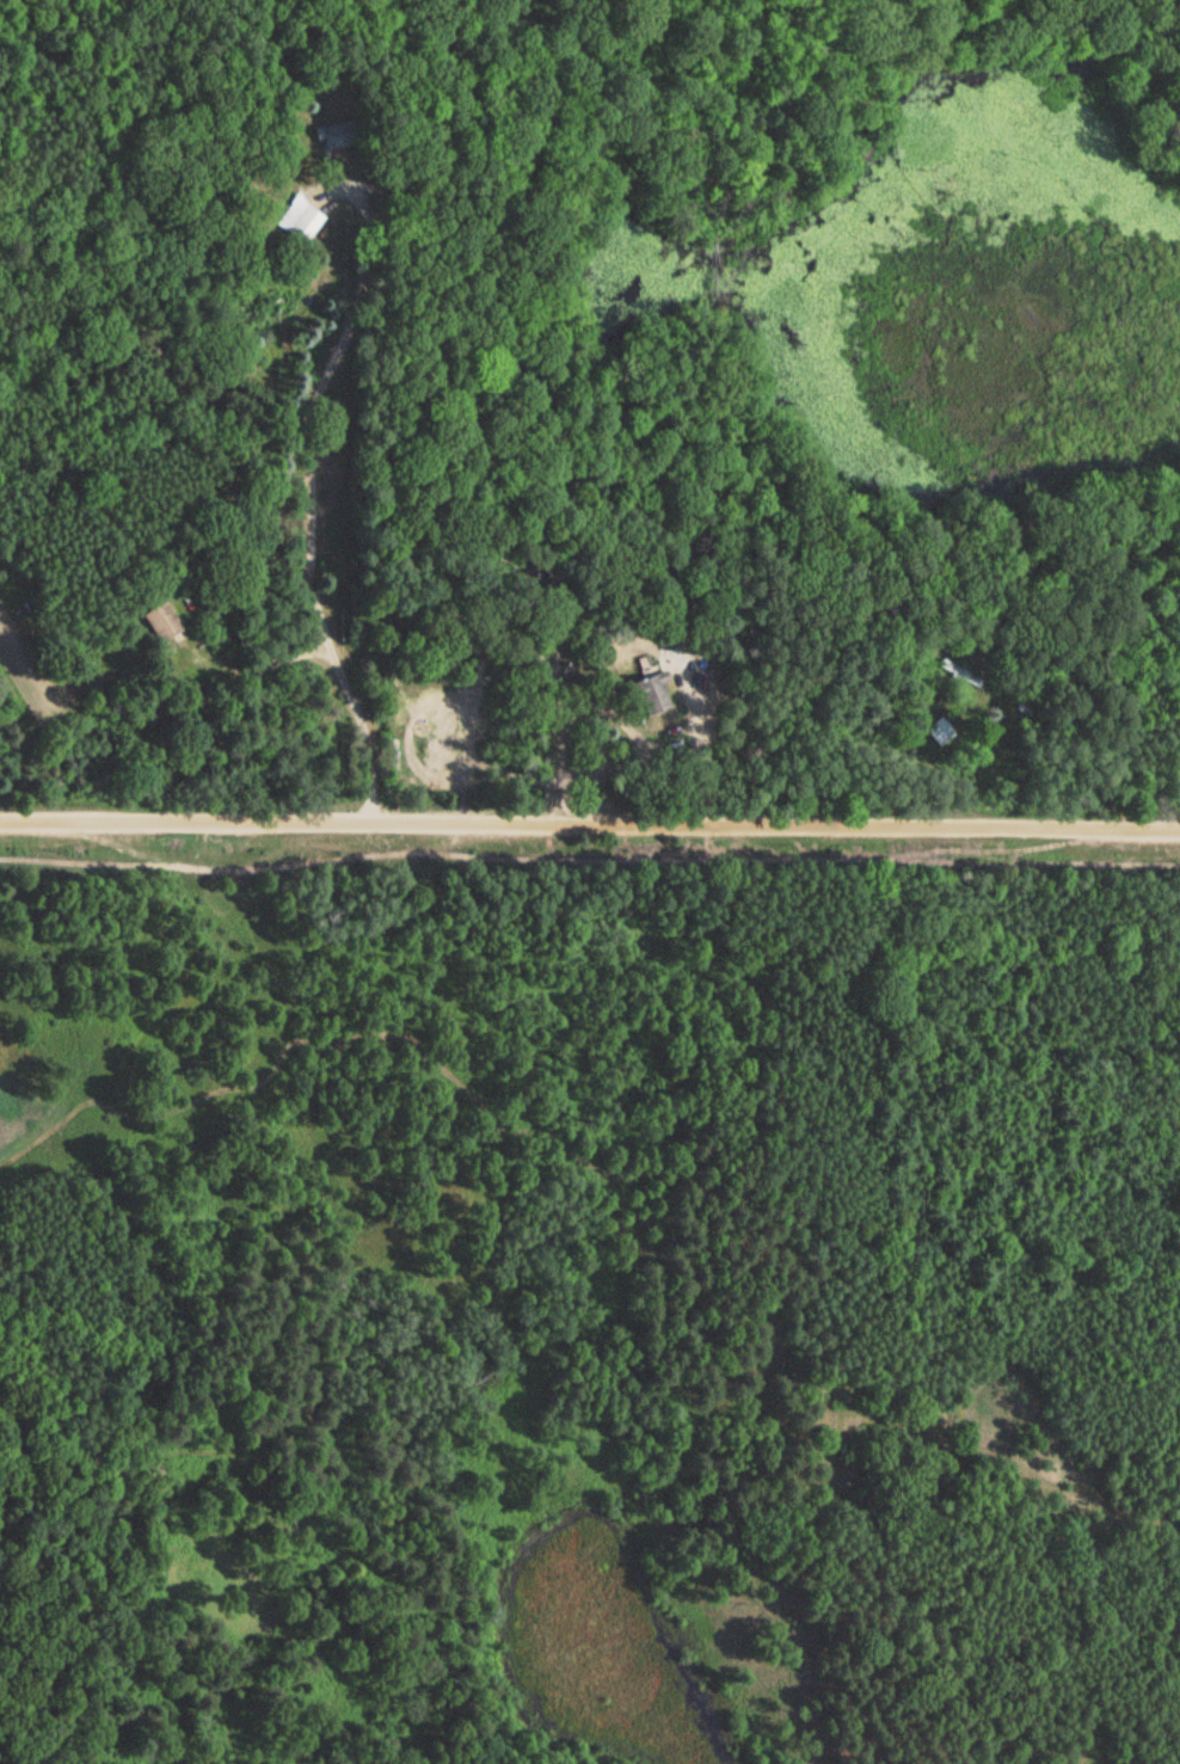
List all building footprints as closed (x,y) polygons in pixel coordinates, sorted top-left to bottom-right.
[(325,221),(299,197),(276,223),(302,246),(325,221)] [(184,633),(165,604),(142,618),(160,647),(184,633)] [(645,720),(675,709),(663,675),(633,685),(645,720)] [(925,732),(941,749),(956,735),(940,719),(925,732)]
